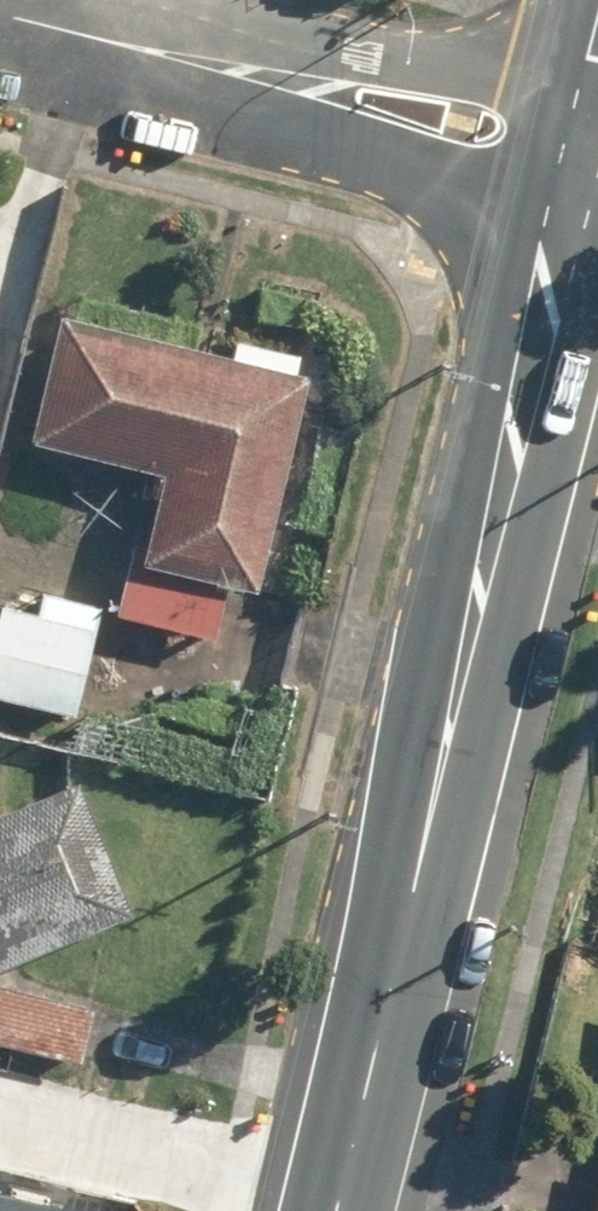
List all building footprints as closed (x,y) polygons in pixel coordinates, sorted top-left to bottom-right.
[(38,326),(12,447),(140,474),(119,570),(245,597),(291,379),(38,326)] [(67,709),(85,607),(32,598),(30,609),(0,604),(0,697),(67,709)] [(11,794),(0,798),(0,966),(117,916),(80,830),(28,836),(11,794)] [(0,989),(0,1054),(71,1070),(84,1007),(0,989)] [(86,1206),(0,1181),(0,1210),(85,1210),(86,1206)]
